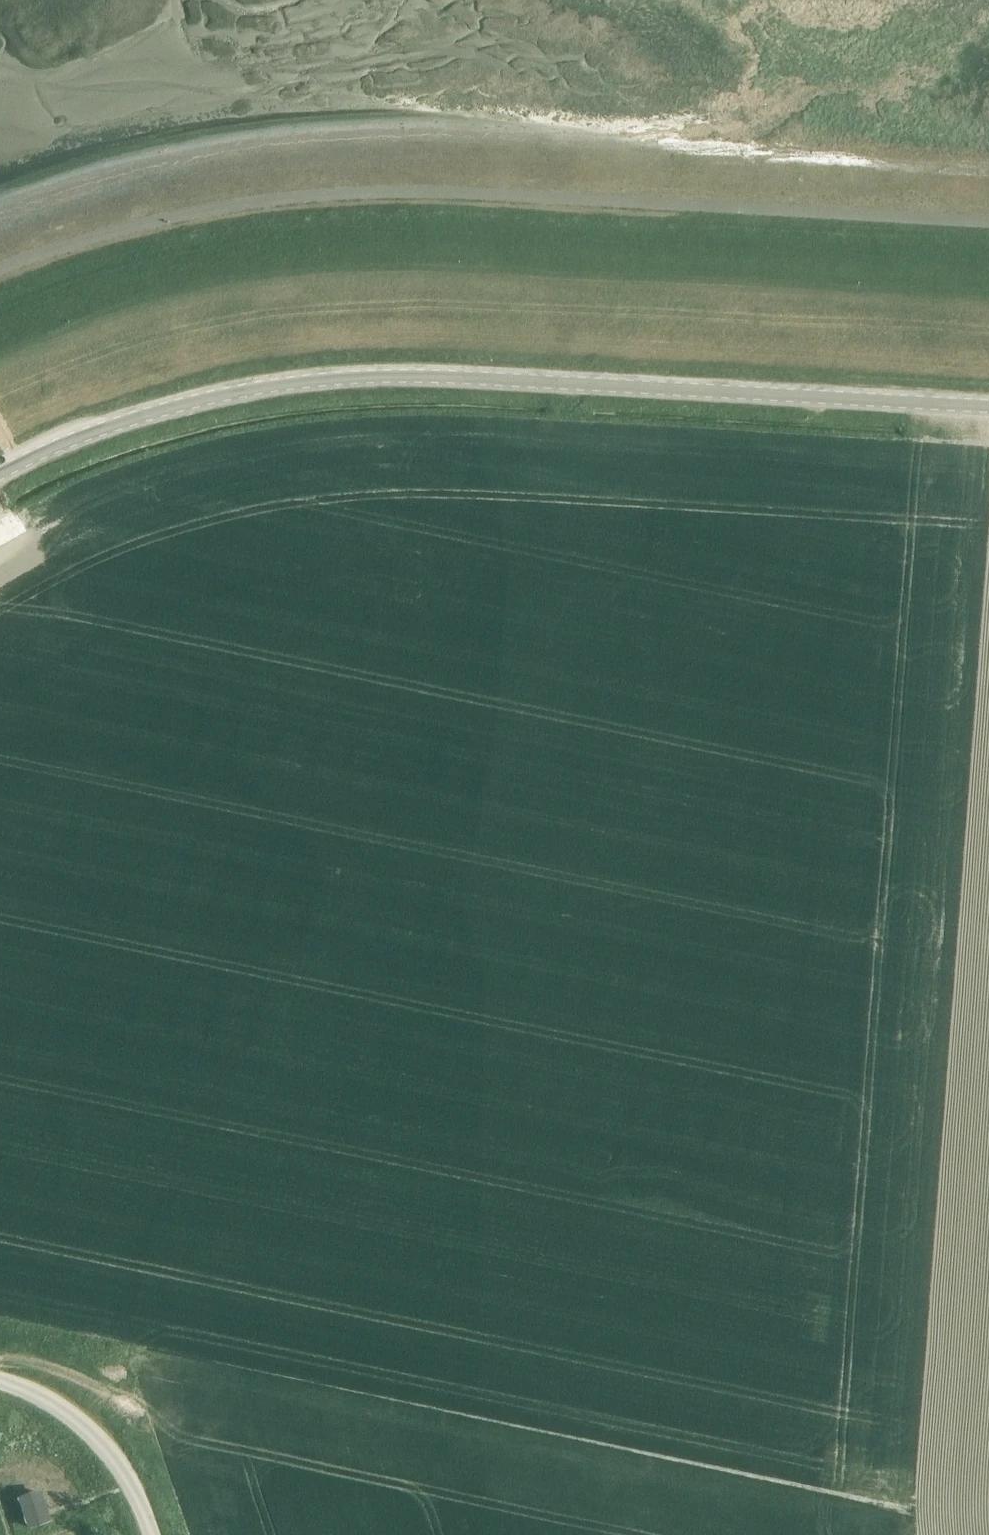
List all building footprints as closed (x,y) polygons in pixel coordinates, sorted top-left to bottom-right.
[(20,1500),(28,1528),(49,1521),(40,1494),(20,1500)]
